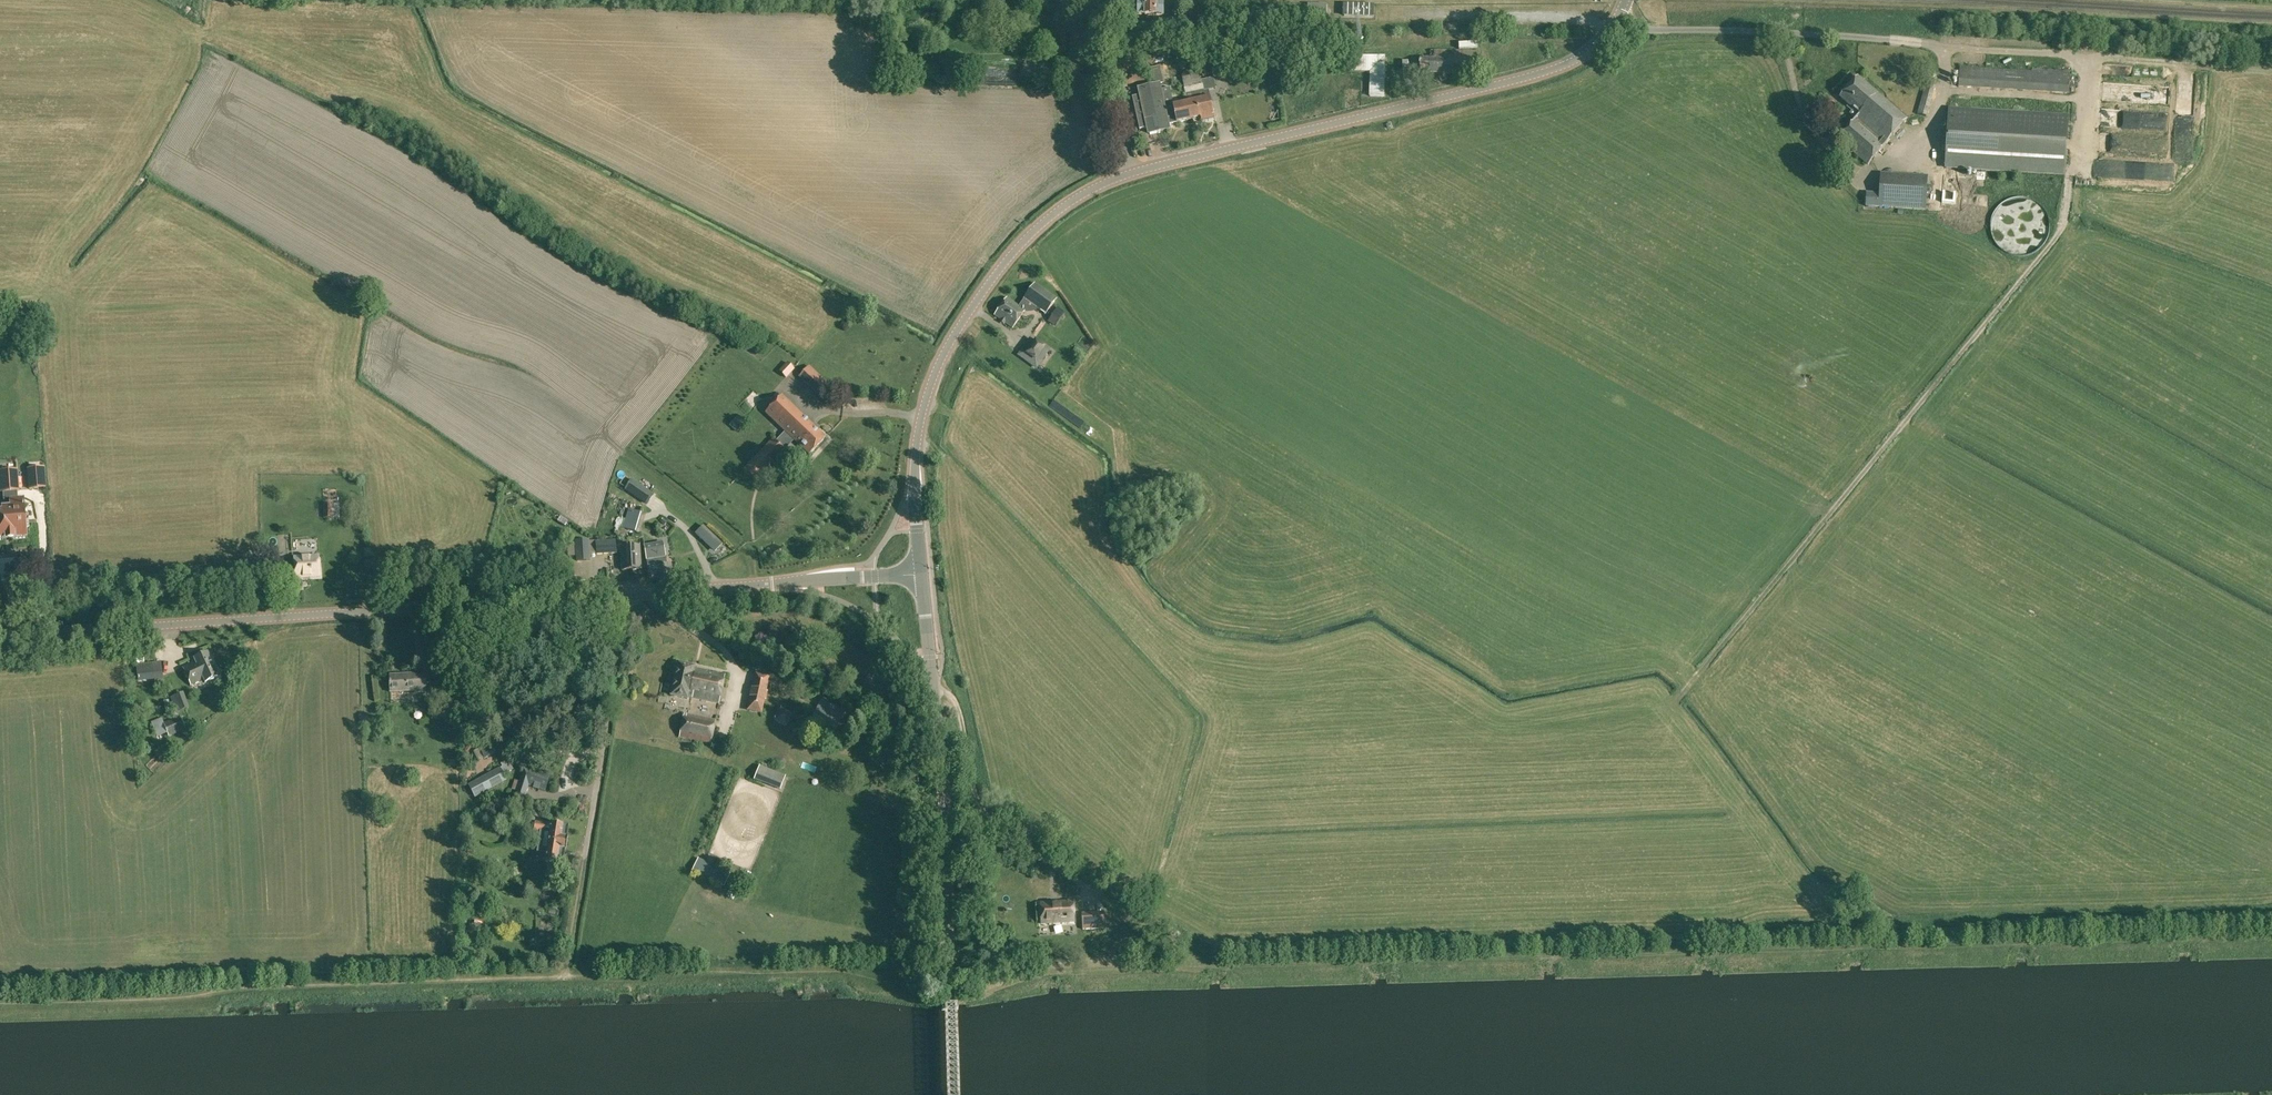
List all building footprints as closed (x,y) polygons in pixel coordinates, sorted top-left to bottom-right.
[(1133,4),(1133,16),(1146,17),(1146,18),(1157,18),(1157,17),(1164,17),(1165,2),(1157,1),(1157,0),(1146,0),(1146,1),(1138,1),(1138,4),(1133,4)] [(1308,15),(1326,15),(1326,5),(1308,5),(1308,15)] [(1344,16),(1373,16),(1373,6),(1344,6),(1344,16)] [(1193,19),(1192,35),(1205,36),(1205,19),(1205,12),(1194,12),(1193,19)] [(1419,74),(1481,75),(1481,72),(1487,72),(1488,63),(1482,63),(1482,59),(1483,51),(1430,50),(1430,58),(1420,58),(1419,74)] [(1370,96),(1384,97),(1385,58),(1353,57),(1353,72),(1370,72),(1370,96)] [(1214,65),(1214,75),(1223,75),(1224,65),(1214,65)] [(1150,78),(1152,86),(1163,83),(1160,66),(1148,69),(1150,78)] [(1958,87),(2069,94),(2070,74),(1960,67),(1958,87)] [(1169,125),(1192,120),(1201,118),(1202,122),(1216,119),(1209,90),(1216,88),(1214,77),(1202,80),(1201,74),(1183,79),(1188,103),(1174,105),(1171,93),(1162,95),(1160,84),(1140,88),(1150,134),(1170,130),(1169,125)] [(1839,139),(1868,164),(1907,120),(1858,78),(1841,98),(1854,109),(1850,114),(1856,119),(1839,139)] [(1918,114),(1927,116),(1937,81),(1928,79),(1918,114)] [(1946,168),(2065,175),(2068,116),(1950,109),(1946,168)] [(1237,125),(1222,128),(1225,146),(1240,143),(1237,125)] [(2137,150),(2137,135),(2103,134),(2103,150),(2137,150)] [(1174,147),(1170,137),(1162,141),(1165,150),(1174,147)] [(2102,175),(2129,176),(2129,160),(2102,160),(2102,175)] [(1914,209),(1925,210),(1928,179),(1916,178),(1881,176),(1880,194),(1867,193),(1867,206),(1914,209)] [(1931,190),(1932,207),(1941,207),(1941,190),(1931,190)] [(994,315),(1012,328),(1025,311),(1024,310),(1029,303),(1045,314),(1056,299),(1035,283),(1023,299),(1024,299),(1019,306),(1007,298),(994,315)] [(1047,320),(1056,327),(1062,317),(1053,311),(1047,320)] [(1020,356),(1035,367),(1040,360),(1044,363),(1051,355),(1047,351),(1029,339),(1022,349),(1024,351),(1020,356)] [(780,371),(787,378),(794,370),(787,363),(780,371)] [(800,375),(826,400),(840,386),(822,368),(816,374),(809,367),(800,375)] [(757,380),(749,388),(755,394),(763,385),(757,380)] [(794,441),(809,455),(825,438),(781,396),(765,413),(785,432),(794,441)] [(809,403),(802,409),(810,418),(817,412),(809,403)] [(729,425),(736,431),(745,422),(738,416),(729,425)] [(776,441),(785,450),(794,441),(785,432),(776,441)] [(743,469),(756,481),(786,450),(785,450),(776,441),(773,438),(743,469)] [(27,469),(28,490),(46,489),(45,467),(27,469)] [(5,541),(5,542),(16,541),(16,540),(27,539),(24,496),(15,496),(15,491),(19,491),(18,470),(0,472),(0,481),(1,492),(4,492),(5,508),(2,508),(2,513),(0,513),(0,541),(5,541)] [(647,504),(653,494),(631,480),(625,489),(647,504)] [(297,504),(308,504),(307,498),(287,499),(288,507),(284,508),(285,515),(298,514),(297,504)] [(616,509),(624,514),(628,508),(620,502),(616,509)] [(324,518),(340,518),(339,504),(323,504),(324,518)] [(624,528),(637,532),(643,513),(629,509),(624,528)] [(675,509),(670,515),(675,520),(681,515),(675,509)] [(568,521),(560,516),(557,521),(565,526),(568,521)] [(684,527),(697,540),(705,532),(692,519),(684,527)] [(596,554),(596,555),(616,554),(616,540),(591,541),(591,554),(596,554)] [(577,542),(578,562),(591,561),(590,541),(577,542)] [(620,548),(622,571),(641,569),(639,547),(620,548)] [(659,577),(660,582),(669,581),(666,565),(666,566),(664,558),(661,558),(660,555),(659,548),(646,551),(647,558),(648,563),(649,570),(650,578),(659,577)] [(681,552),(684,567),(691,566),(689,551),(681,552)] [(294,558),(295,578),(320,577),(318,556),(294,558)] [(183,668),(191,686),(204,680),(205,682),(218,676),(207,653),(194,659),(196,662),(183,668)] [(150,678),(152,692),(165,690),(160,662),(143,665),(145,679),(150,678)] [(688,697),(719,703),(725,675),(694,669),(695,666),(678,663),(671,695),(687,699),(688,697)] [(414,692),(414,694),(426,693),(425,672),(414,673),(414,674),(390,676),(390,683),(389,683),(390,693),(414,692)] [(763,679),(750,676),(748,686),(760,690),(763,679)] [(169,698),(175,714),(188,709),(182,693),(169,698)] [(758,697),(746,694),(743,705),(756,708),(758,697)] [(812,716),(829,725),(840,722),(845,712),(821,700),(812,716)] [(679,737),(711,743),(715,720),(684,714),(679,737)] [(163,723),(169,737),(186,730),(180,716),(163,723)] [(864,745),(873,751),(878,743),(870,737),(864,745)] [(480,749),(487,764),(495,760),(493,755),(497,753),(492,743),(480,749)] [(886,760),(895,772),(900,768),(891,756),(886,760)] [(514,763),(506,765),(507,774),(516,773),(514,763)] [(780,789),(785,776),(759,766),(754,779),(780,789)] [(468,785),(475,797),(507,780),(500,768),(468,785)] [(519,783),(515,781),(512,792),(515,793),(514,797),(524,800),(529,786),(533,787),(533,788),(538,790),(539,789),(545,791),(550,781),(552,777),(523,768),(522,772),(519,783)] [(557,864),(563,865),(565,850),(566,850),(568,838),(567,838),(569,827),(563,826),(550,824),(549,833),(544,833),(546,823),(535,822),(533,831),(540,832),(539,839),(548,841),(544,863),(557,865),(557,864)] [(693,869),(725,884),(730,874),(698,858),(693,869)] [(1039,903),(1041,924),(1074,922),(1073,901),(1039,903)] [(1082,914),(1083,929),(1104,928),(1103,912),(1082,914)] [(992,956),(1004,955),(1003,940),(991,940),(992,956)]
